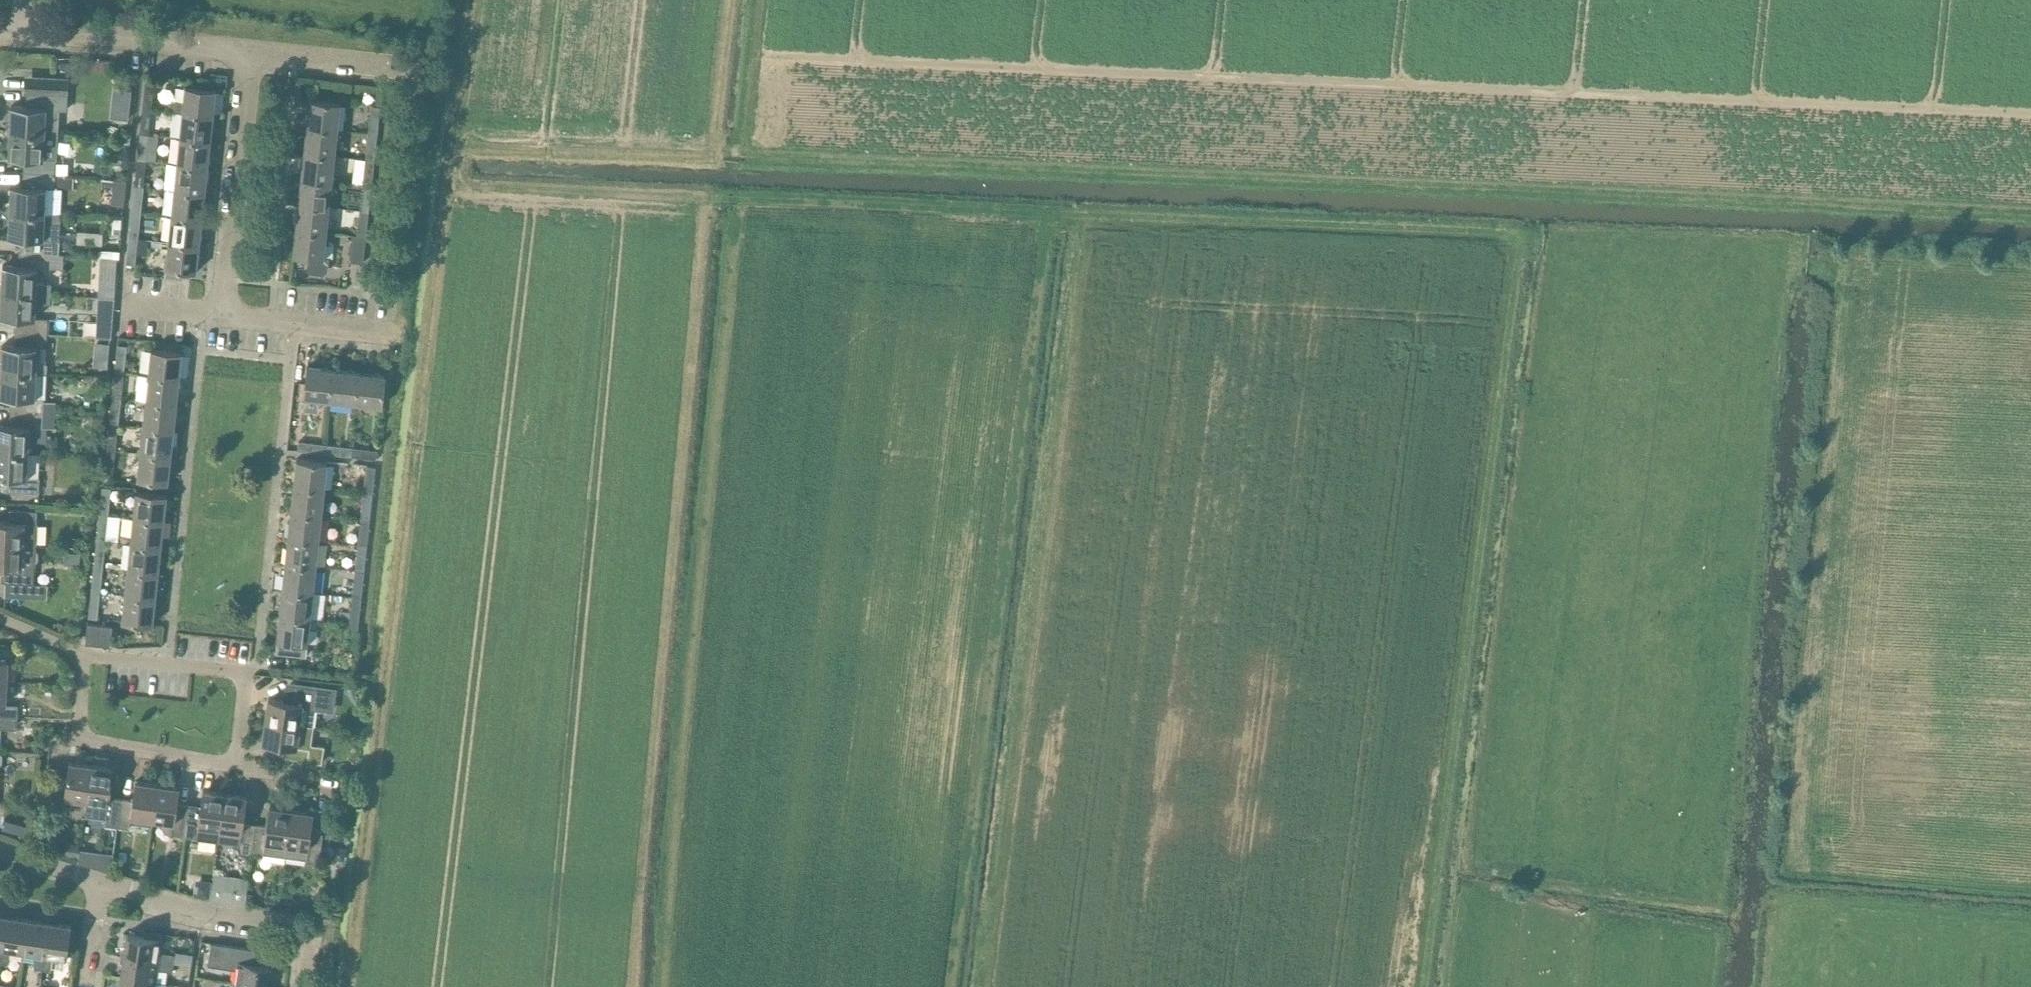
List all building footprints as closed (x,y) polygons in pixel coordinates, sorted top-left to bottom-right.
[(11,105),(10,132),(33,133),(46,133),(58,134),(60,109),(67,109),(67,96),(68,89),(68,78),(52,77),(50,94),(28,93),(27,106),(24,106),(11,105)] [(146,82),(143,108),(152,109),(155,83),(146,82)] [(171,100),(170,111),(183,112),(213,115),(216,89),(186,86),(184,102),(171,100)] [(308,125),(307,126),(338,129),(341,102),(310,99),(308,125)] [(372,106),(369,132),(377,133),(380,107),(372,106)] [(143,108),(141,134),(149,135),(152,109),(143,108)] [(183,113),(180,138),(210,141),(213,116),(213,115),(183,112),(183,113)] [(307,126),(305,152),(335,155),(338,129),(307,126)] [(10,132),(8,157),(24,158),(23,171),(23,172),(55,174),(56,159),(57,159),(57,158),(58,134),(46,133),(33,133),(10,132)] [(369,132),(366,158),(368,159),(374,159),(377,133),(369,132)] [(141,134),(138,160),(146,161),(149,135),(141,134)] [(180,138),(177,164),(207,167),(210,141),(180,138)] [(305,152),(302,177),(332,181),(335,155),(305,152)] [(366,158),(363,184),(372,185),(374,159),(368,159),(366,158)] [(138,160),(135,186),(141,186),(144,187),(146,161),(138,160)] [(177,164),(175,190),(205,193),(207,167),(177,164)] [(11,185),(9,211),(46,213),(47,189),(55,189),(55,174),(23,172),(22,186),(17,185),(11,185)] [(302,177),(299,203),(329,207),(332,181),(302,177)] [(112,192),(111,204),(125,205),(126,193),(127,185),(127,181),(113,180),(113,186),(112,192)] [(363,184),(360,210),(369,211),(372,185),(363,184)] [(135,186),(132,212),(141,213),(144,187),(141,186),(135,186)] [(175,190),(172,216),(202,219),(202,218),(205,193),(175,190)] [(299,203),(296,229),(326,232),(329,207),(299,203)] [(360,210),(357,236),(366,237),(369,211),(360,210)] [(9,211),(8,237),(20,238),(19,251),(40,252),(43,252),(51,253),(53,253),(59,253),(59,243),(59,240),(59,239),(61,214),(60,214),(46,213),(9,211)] [(132,213),(129,237),(138,238),(138,237),(141,213),(132,212),(132,213)] [(172,216),(169,242),(199,245),(202,219),(172,216)] [(112,218),(111,233),(120,233),(121,218),(112,218)] [(296,229),(293,255),(310,257),(309,268),(311,271),(323,273),(327,270),(328,258),(324,258),(326,232),(296,229)] [(352,235),(349,262),(351,262),(363,263),(366,237),(357,236),(352,235)] [(129,237),(126,264),(135,265),(138,238),(129,237)] [(169,242),(166,268),(167,268),(182,270),(196,271),(199,245),(169,242)] [(3,265),(1,291),(38,293),(51,294),(52,283),(38,282),(39,268),(50,269),(50,264),(51,264),(58,265),(61,265),(61,255),(59,255),(59,253),(53,253),(51,253),(43,252),(40,252),(19,251),(18,265),(12,265),(3,265)] [(96,278),(94,294),(111,296),(113,280),(96,278)] [(0,313),(0,317),(16,318),(15,331),(47,333),(48,318),(36,318),(37,309),(37,302),(51,303),(51,294),(38,293),(1,291),(0,313)] [(97,297),(97,312),(113,312),(113,298),(97,297)] [(2,344),(1,371),(31,372),(37,372),(38,372),(44,373),(47,373),(47,362),(44,362),(38,362),(39,347),(46,348),(47,333),(15,331),(14,345),(12,345),(2,344)] [(95,342),(92,366),(107,367),(109,343),(95,342)] [(118,345),(115,372),(124,373),(127,346),(118,345)] [(149,375),(179,379),(182,352),(152,348),(149,375)] [(356,402),(359,372),(307,367),(304,397),(356,402)] [(0,387),(0,396),(12,397),(11,411),(42,412),(43,398),(36,397),(38,372),(37,372),(31,372),(1,371),(0,387)] [(115,372),(113,397),(121,398),(124,373),(115,372)] [(359,372),(356,402),(383,405),(386,375),(359,372)] [(176,404),(179,379),(149,375),(146,401),(176,404)] [(112,397),(110,423),(114,424),(118,424),(121,399),(121,398),(113,397),(112,397)] [(174,430),(176,404),(146,401),(143,427),(174,430)] [(30,451),(30,443),(36,443),(37,427),(42,428),(42,412),(11,411),(10,424),(0,424),(0,450),(30,451)] [(67,416),(66,424),(75,425),(76,417),(67,416)] [(110,423),(107,449),(115,450),(118,424),(114,424),(110,423)] [(171,456),(174,430),(143,427),(140,453),(142,453),(171,456)] [(350,453),(351,447),(299,441),(298,450),(350,456),(350,453)] [(350,453),(350,456),(376,459),(378,450),(351,447),(350,453)] [(107,449),(104,475),(112,476),(115,450),(107,449)] [(8,477),(7,491),(38,493),(38,477),(28,477),(30,451),(0,450),(0,476),(8,477)] [(168,482),(171,456),(142,453),(140,453),(138,479),(168,482)] [(297,458),(294,485),(324,488),(327,462),(297,458)] [(367,466),(364,493),(373,494),(376,467),(367,466)] [(294,485),(291,510),(321,514),(324,488),(294,485)] [(103,487),(100,511),(109,512),(111,488),(103,487)] [(136,491),(134,515),(164,518),(164,517),(167,494),(136,491)] [(364,493),(361,518),(370,519),(373,494),(364,493)] [(36,544),(37,524),(36,522),(37,511),(7,509),(6,521),(0,521),(0,542),(36,544)] [(291,510),(288,537),(319,540),(321,514),(291,510)] [(100,511),(97,539),(106,540),(109,512),(100,511)] [(134,515),(131,543),(161,546),(164,518),(134,515)] [(361,518),(358,545),(367,546),(370,519),(361,518)] [(68,537),(67,547),(81,547),(82,537),(68,537)] [(288,537),(286,562),(316,566),(319,540),(288,537)] [(97,539),(94,565),(103,566),(106,540),(97,539)] [(36,544),(0,542),(0,566),(6,566),(5,581),(33,583),(34,583),(35,562),(38,559),(38,552),(36,549),(36,544)] [(131,543),(128,569),(158,572),(161,546),(131,543)] [(358,545),(356,570),(364,571),(367,546),(358,545)] [(64,551),(63,563),(79,564),(80,552),(64,551)] [(286,562),(283,588),(294,589),(313,591),(316,566),(286,562)] [(94,566),(91,591),(100,592),(103,567),(103,566),(94,565),(94,566)] [(128,570),(125,595),(155,599),(158,572),(128,569),(128,570)] [(356,570),(353,596),(355,597),(361,597),(364,571),(356,570)] [(33,597),(33,598),(46,598),(47,584),(34,584),(33,597)] [(283,588),(280,614),(301,616),(310,617),(313,593),(313,591),(294,589),(283,588)] [(91,591),(89,617),(97,618),(100,592),(91,591)] [(125,595),(122,621),(152,625),(155,599),(125,595)] [(350,621),(350,623),(359,624),(361,597),(355,597),(353,596),(351,613),(350,621)] [(341,612),(340,622),(350,623),(350,621),(351,613),(341,612)] [(277,641),(276,649),(281,650),(296,651),(297,651),(298,643),(307,644),(309,630),(317,631),(318,618),(310,617),(301,616),(280,614),(280,615),(277,641)] [(110,645),(113,625),(88,622),(86,642),(110,645)] [(350,623),(347,648),(356,649),(359,624),(350,623)] [(269,640),(268,648),(276,649),(277,641),(269,640)] [(7,682),(8,660),(21,661),(21,648),(0,647),(0,682),(7,682)] [(0,716),(18,717),(25,717),(26,705),(18,704),(6,704),(7,682),(0,682),(0,716)] [(268,698),(266,720),(286,723),(301,725),(314,727),(316,711),(317,711),(332,712),(335,687),(306,684),(285,682),(284,699),(282,699),(268,698)] [(0,728),(17,729),(18,717),(0,716),(0,735),(0,728)] [(266,720),(263,742),(281,745),(280,757),(307,761),(322,763),(325,746),(311,744),(314,727),(301,725),(286,723),(266,720)] [(44,789),(41,806),(42,806),(51,807),(64,809),(65,802),(65,798),(67,798),(86,801),(92,765),(70,762),(66,785),(54,783),(53,790),(45,789),(44,789)] [(86,806),(84,815),(85,815),(106,818),(106,824),(105,825),(118,827),(121,798),(110,797),(110,795),(114,768),(92,765),(86,801),(86,806)] [(121,798),(118,827),(129,828),(131,817),(133,817),(152,820),(156,784),(136,781),(133,800),(121,798)] [(156,784),(152,820),(153,820),(161,821),(161,822),(162,826),(167,832),(170,834),(173,834),(173,835),(184,836),(189,804),(178,802),(180,787),(157,784),(156,784)] [(189,804),(184,836),(185,837),(218,841),(224,797),(225,793),(203,790),(201,805),(189,804)] [(224,797),(218,841),(222,842),(233,843),(239,850),(239,854),(250,856),(251,851),(254,825),(244,823),(247,796),(225,793),(224,797)] [(254,825),(251,851),(252,852),(283,856),(284,856),(291,809),(290,809),(270,806),(267,826),(255,825),(254,825)] [(291,809),(284,856),(319,861),(323,833),(321,833),(322,829),(318,826),(312,826),(314,812),(291,809)] [(3,819),(1,828),(24,835),(27,825),(3,819)] [(55,822),(42,820),(39,844),(52,846),(55,822)] [(65,843),(64,856),(78,857),(79,844),(65,843)] [(335,847),(332,858),(344,861),(346,849),(335,847)] [(95,852),(93,867),(110,873),(113,854),(95,852)] [(195,879),(193,896),(210,898),(211,888),(212,882),(195,879)] [(244,905),(246,893),(211,888),(210,898),(210,900),(244,905)] [(266,895),(265,903),(275,905),(276,896),(266,895)] [(0,960),(0,963),(8,964),(11,949),(24,951),(28,918),(7,915),(0,960)] [(28,918),(24,951),(36,953),(34,968),(42,969),(50,922),(28,918)] [(50,922),(42,969),(51,971),(53,955),(67,957),(72,925),(50,922)] [(124,955),(124,956),(174,963),(175,954),(161,952),(163,939),(128,933),(124,955)] [(201,941),(199,955),(209,957),(209,958),(208,965),(237,969),(236,972),(235,980),(235,982),(267,986),(267,985),(270,966),(261,964),(263,950),(240,947),(238,946),(211,943),(201,941)] [(178,951),(177,964),(192,966),(193,953),(178,951)] [(124,956),(121,977),(156,982),(158,970),(172,972),(174,963),(124,956)] [(120,986),(156,986),(156,982),(121,977),(120,986)]
